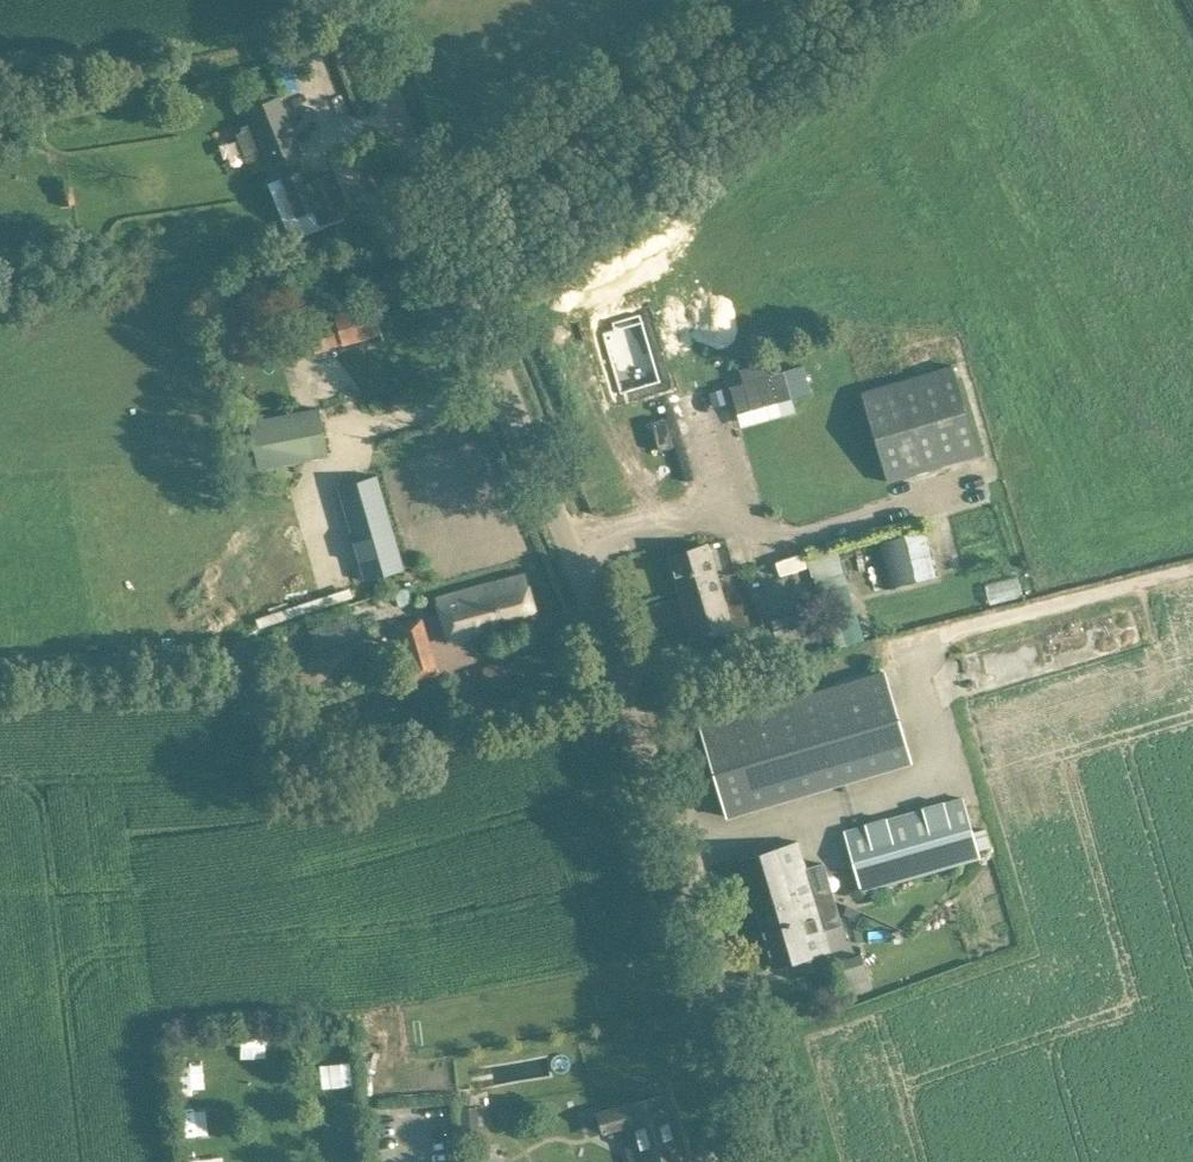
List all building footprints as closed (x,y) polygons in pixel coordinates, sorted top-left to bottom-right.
[(250,108),(255,120),(242,125),(255,158),(268,153),(273,165),(299,155),(276,98),(250,108)] [(341,216),(340,214),(346,211),(331,173),(307,183),(302,170),(263,186),(279,223),(307,211),(312,222),(321,218),(322,221),(326,219),(327,222),(333,225),(338,222),(341,216)] [(71,181),(56,184),(61,205),(75,202),(71,181)] [(370,304),(347,311),(335,315),(334,309),(307,318),(310,327),(309,328),(316,351),(378,332),(370,304)] [(643,323),(642,321),(604,333),(604,332),(602,333),(602,335),(603,334),(609,356),(609,357),(613,370),(620,392),(619,392),(620,394),(622,394),(622,393),(658,382),(658,383),(660,382),(660,380),(659,380),(657,374),(643,323)] [(795,410),(784,370),(769,374),(765,360),(739,368),(743,381),(730,385),(738,413),(780,400),(784,413),(795,410)] [(954,362),(864,387),(890,479),(979,454),(954,362)] [(727,401),(723,387),(710,391),(714,405),(727,401)] [(258,467),(304,459),(327,455),(319,408),(249,421),(258,467)] [(376,474),(338,486),(348,521),(365,580),(404,568),(376,474)] [(341,606),(314,524),(255,543),(282,625),(341,606)] [(916,580),(904,534),(875,542),(887,588),(916,580)] [(692,638),(731,627),(706,545),(668,556),(692,638)] [(777,560),(781,573),(808,565),(804,552),(777,560)] [(838,646),(866,638),(839,553),(797,567),(798,570),(780,575),(788,602),(806,596),(810,610),(826,605),(838,646)] [(448,641),(513,623),(536,616),(524,575),(437,600),(448,641)] [(987,581),(990,601),(1024,597),(1022,576),(987,581)] [(420,619),(389,630),(404,681),(435,672),(420,619)] [(778,649),(772,629),(728,642),(734,662),(778,649)] [(483,666),(488,681),(506,677),(506,675),(516,672),(513,662),(502,665),(501,660),(483,666)] [(910,762),(883,671),(701,725),(728,816),(910,762)] [(843,830),(861,892),(979,857),(977,848),(991,845),(986,828),(972,831),(962,795),(843,830)] [(798,842),(763,852),(740,859),(772,966),(829,949),(798,842)] [(856,919),(860,911),(847,905),(843,913),(856,919)] [(628,1104),(634,1123),(645,1161),(677,1161),(670,1139),(674,1138),(661,1095),(628,1104)] [(598,1113),(603,1132),(634,1123),(628,1104),(598,1113)] [(478,1135),(477,1108),(462,1109),(463,1136),(478,1135)]
